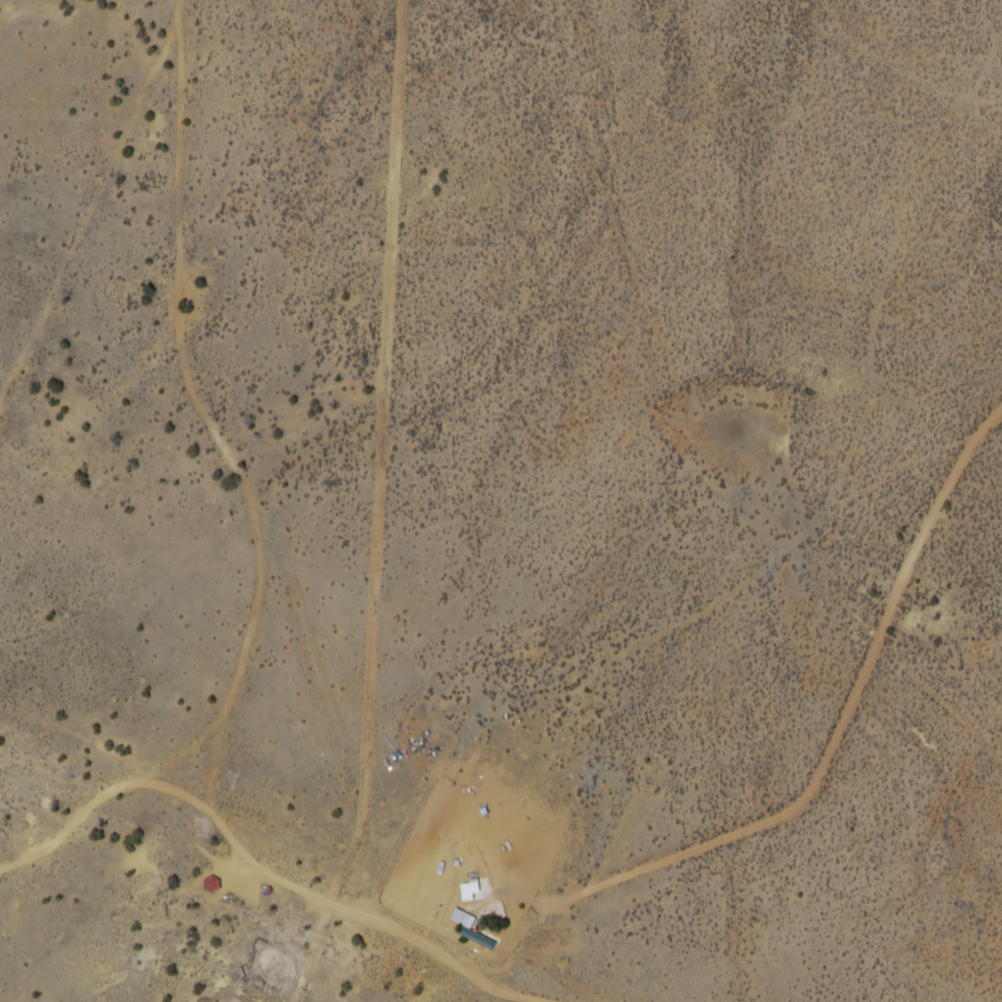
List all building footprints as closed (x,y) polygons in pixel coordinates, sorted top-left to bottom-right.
[(221,889),(216,875),(203,880),(208,893),(221,889)] [(463,900),(478,899),(476,879),(461,880),(463,900)]
